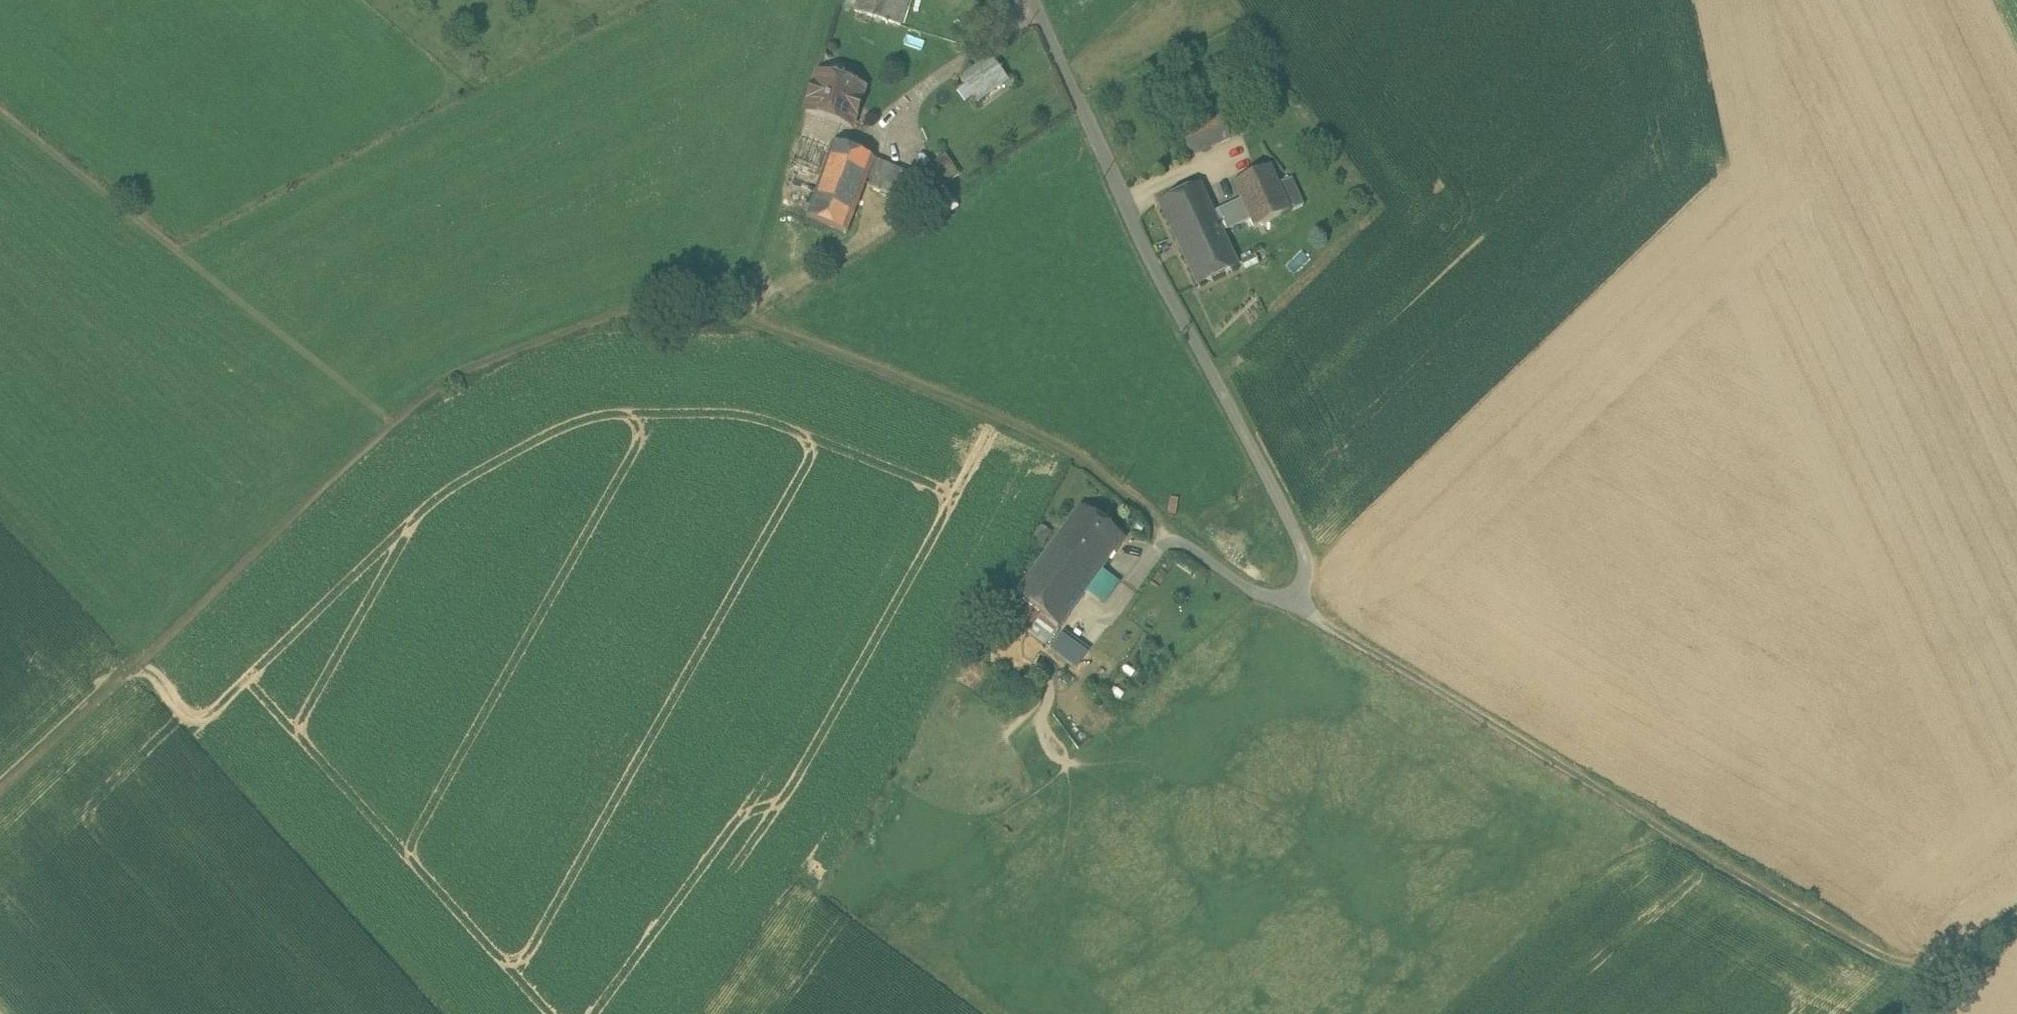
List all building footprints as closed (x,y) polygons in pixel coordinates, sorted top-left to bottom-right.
[(856,9),(855,9),(855,10),(887,20),(886,22),(888,23),(889,21),(901,25),(901,24),(908,0),(859,0),(856,9)] [(971,73),(986,95),(1007,79),(992,58),(971,73)] [(862,88),(819,74),(808,110),(851,124),(862,88)] [(1233,109),(1221,115),(1231,137),(1243,132),(1233,109)] [(1221,115),(1182,133),(1192,155),(1231,137),(1221,115)] [(946,155),(916,176),(834,141),(808,216),(846,232),(866,183),(916,204),(959,174),(946,155)] [(1278,183),(1270,165),(1234,182),(1241,199),(1213,212),(1221,230),(1250,217),(1255,227),(1291,210),(1278,183)] [(1303,204),(1291,178),(1278,183),(1291,210),(1303,204)] [(1200,184),(1161,202),(1199,283),(1237,265),(1221,230),(1213,212),(1200,184)] [(1255,253),(1241,260),(1246,270),(1260,263),(1255,253)] [(1082,506),(1017,594),(1059,625),(1084,591),(1103,565),(1124,537),(1082,506)] [(1103,565),(1084,591),(1103,605),(1122,578),(1103,565)] [(1059,625),(1017,594),(1002,615),(1044,646),(1059,625)] [(1078,667),(1090,650),(1063,630),(1051,646),(1078,667)]
